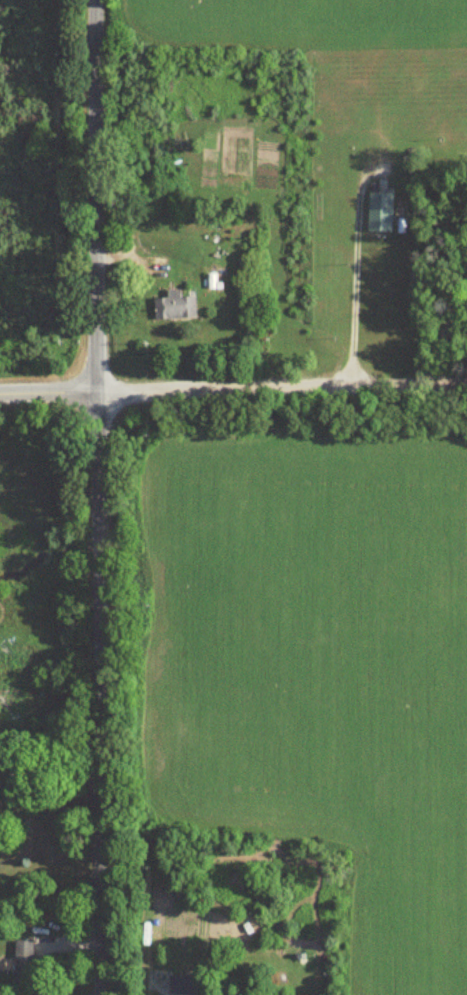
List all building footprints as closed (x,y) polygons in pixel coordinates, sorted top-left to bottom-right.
[(391,194),(366,194),(365,232),(390,233),(391,194)] [(179,297),(179,290),(165,291),(165,298),(152,299),(153,320),(194,318),(193,297),(179,297)] [(326,342),(322,345),(337,358),(341,355),(326,342)] [(31,990),(32,941),(11,941),(10,990),(31,990)] [(167,976),(167,994),(185,994),(192,994),(193,976),(167,976)]
